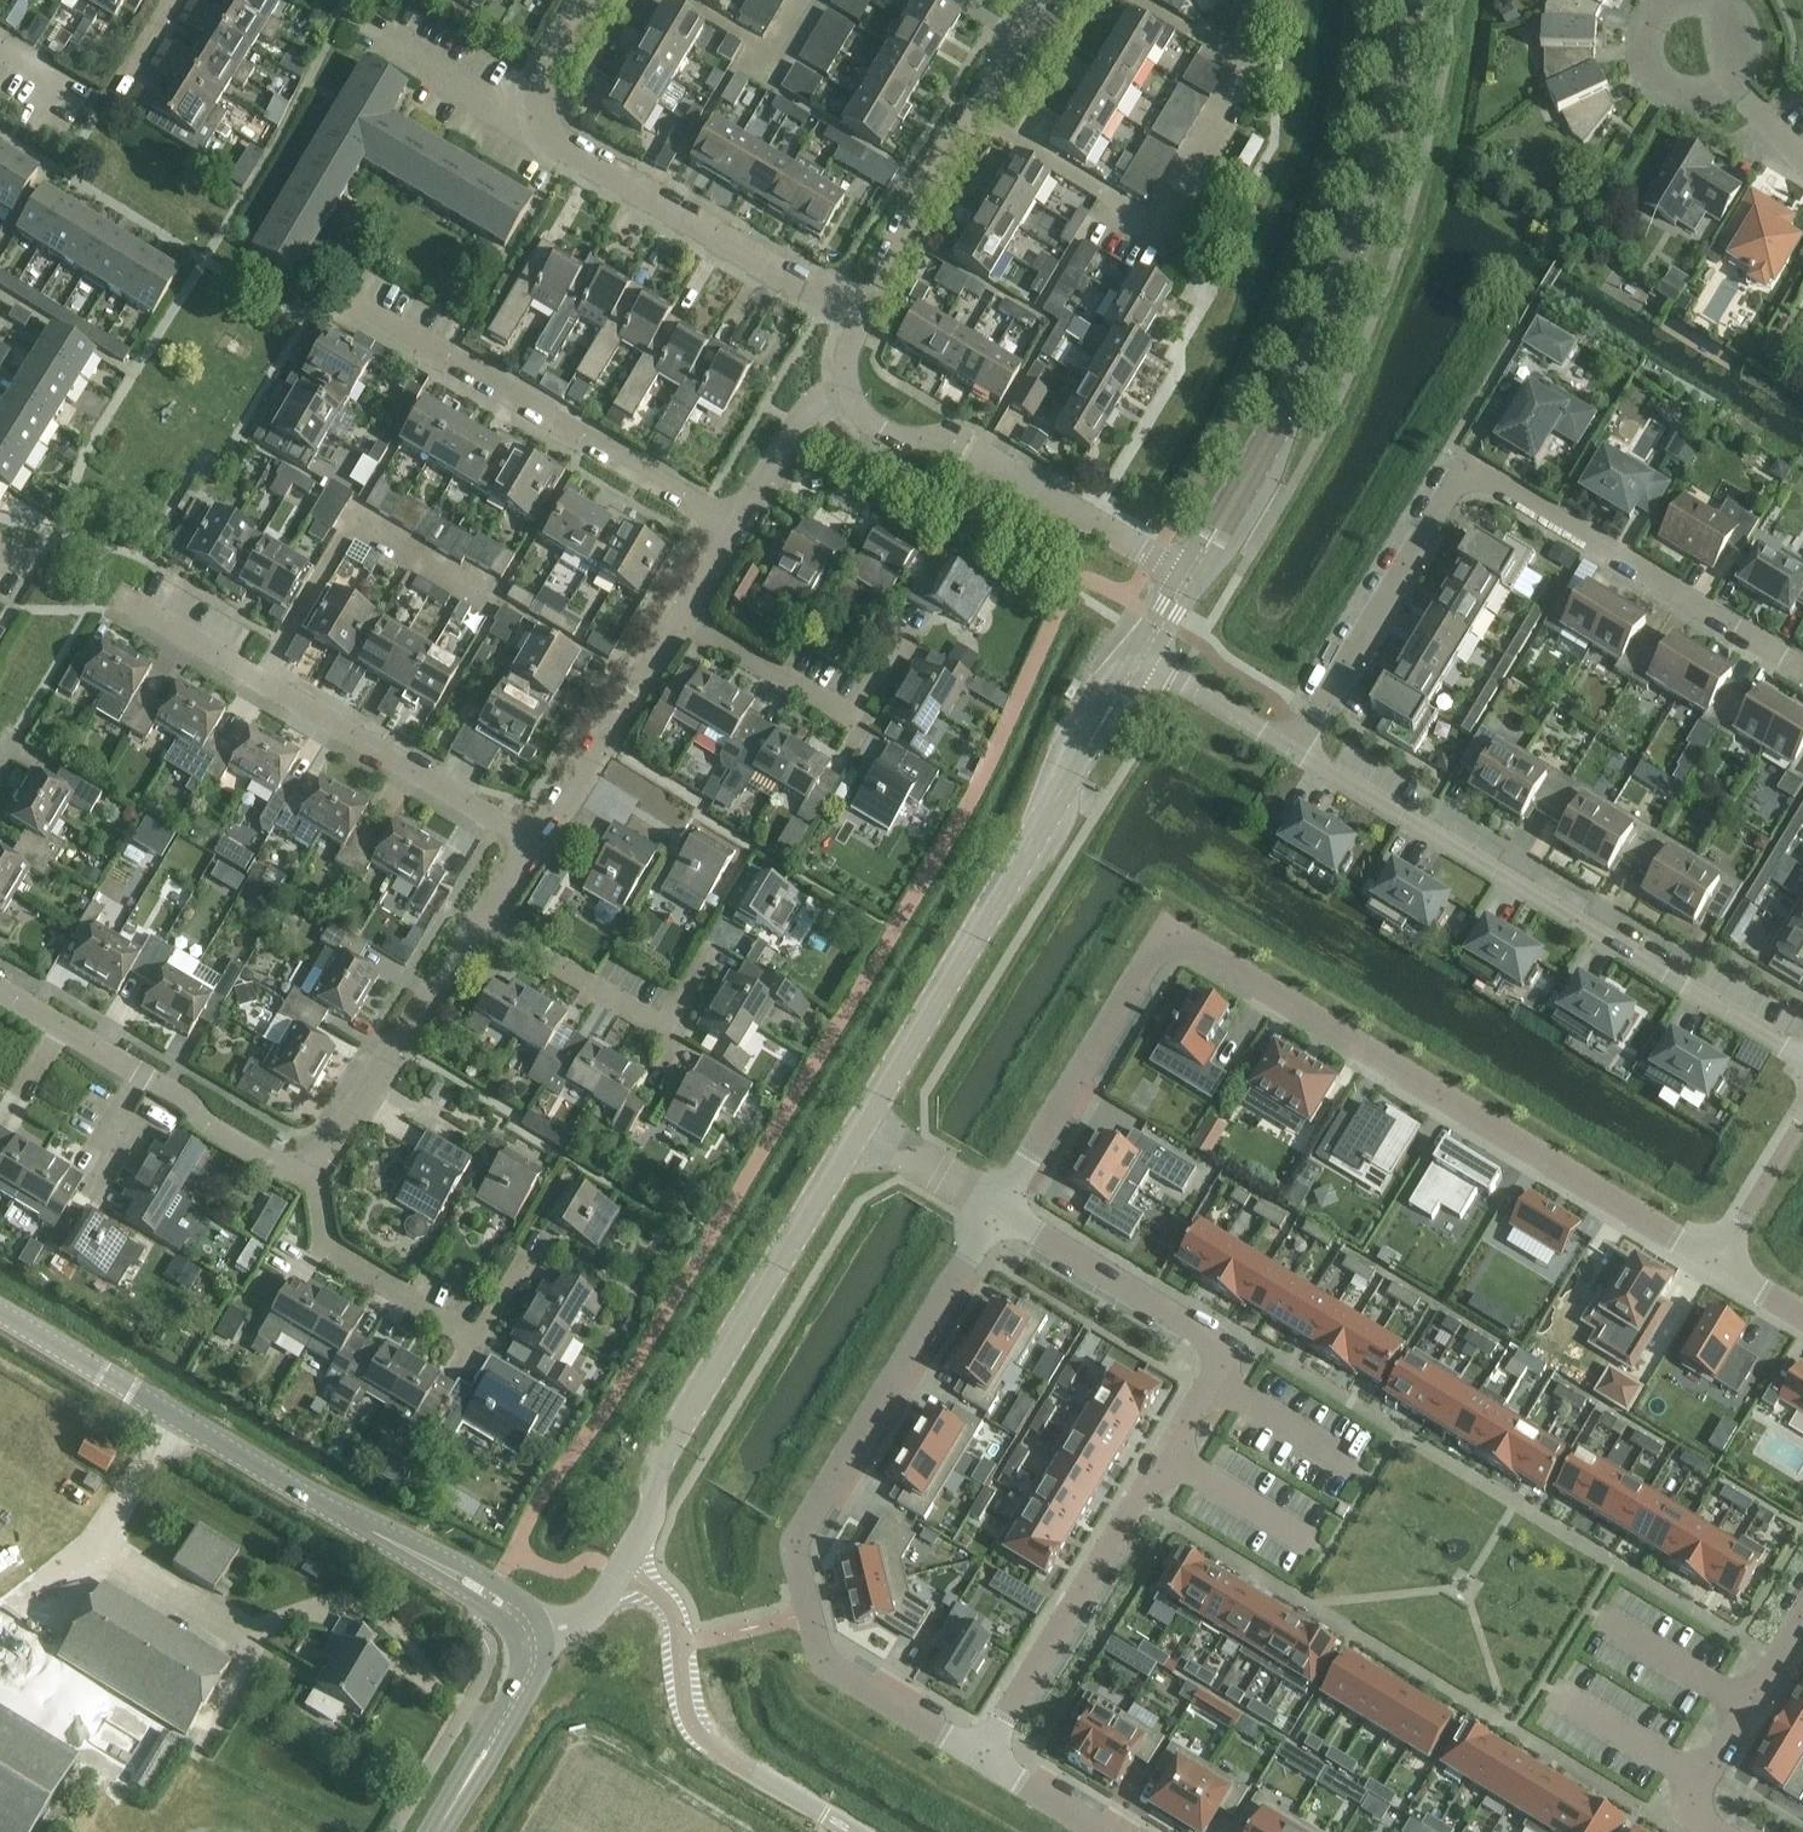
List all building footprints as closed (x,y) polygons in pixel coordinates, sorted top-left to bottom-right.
[(95,0),(65,0),(63,3),(61,5),(83,19),(95,0)] [(83,19),(94,25),(101,13),(115,22),(121,11),(134,18),(145,0),(95,0),(83,19)] [(198,0),(193,0),(187,11),(251,50),(260,36),(272,44),(277,35),(227,4),(221,14),(198,0)] [(283,25),(271,17),(279,5),(272,0),(230,0),(227,4),(277,35),(283,25)] [(782,8),(767,0),(749,0),(746,4),(775,21),(782,8)] [(787,0),(767,0),(782,8),(787,0)] [(866,10),(848,0),(834,0),(831,7),(858,23),(866,10)] [(872,0),(848,0),(866,10),(872,0)] [(959,17),(930,0),(916,0),(904,21),(943,44),(959,17)] [(1236,1),(1235,1),(1234,0),(1221,0),(1209,21),(1220,27),(1236,1)] [(1609,0),(1551,0),(1546,9),(1546,22),(1595,23),(1602,10),(1603,10),(1609,0)] [(1233,35),(1249,9),(1236,1),(1220,27),(1233,35)] [(767,33),(775,21),(746,4),(739,17),(767,33)] [(703,28),(664,5),(648,32),(687,55),(703,28)] [(1175,33),(1134,8),(1129,17),(1126,15),(1111,40),(1147,61),(1155,48),(1163,53),(1175,33)] [(1245,42),(1261,16),(1249,9),(1233,35),(1245,42)] [(250,79),(256,70),(243,62),(251,50),(187,11),(179,23),(206,39),(200,49),(250,79)] [(847,41),(855,29),(827,12),(819,25),(847,41)] [(927,70),(943,44),(904,21),(888,47),(927,70)] [(1597,53),(1597,23),(1595,23),(1546,22),(1543,22),(1542,51),(1545,51),(1545,77),(1550,88),(1595,67),(1595,53),(1597,53)] [(841,51),(847,41),(819,25),(813,35),(841,51)] [(673,80),(687,55),(648,32),(633,57),(673,80)] [(834,63),(841,51),(813,35),(806,47),(834,63)] [(1131,87),(1147,61),(1111,40),(1096,66),(1131,87)] [(194,59),(167,42),(160,55),(223,95),(232,81),(244,89),(250,79),(200,49),(194,59)] [(826,76),(834,63),(806,47),(799,60),(826,76)] [(912,95),(927,70),(888,47),(873,72),(912,95)] [(222,124),(228,115),(216,107),(223,95),(160,55),(152,67),(178,83),(172,93),(222,124)] [(657,106),(673,80),(633,57),(618,83),(657,106)] [(1217,86),(1224,73),(1197,57),(1189,70),(1217,86)] [(385,124),(406,89),(364,65),(363,66),(369,70),(353,97),(347,94),(341,104),(383,128),(385,124)] [(816,94),(823,82),(795,65),(788,78),(816,94)] [(1116,113),(1131,87),(1096,66),(1080,92),(1116,113)] [(1584,147),(1615,109),(1608,94),(1609,93),(1597,66),(1595,67),(1550,88),(1547,89),(1560,116),(1563,115),(1573,137),(1584,147)] [(713,92),(723,76),(714,70),(704,86),(713,92)] [(1210,97),(1217,86),(1189,70),(1184,78),(1182,81),(1210,97)] [(912,95),(873,72),(857,98),(896,121),(903,125),(911,110),(905,107),(912,95)] [(733,108),(749,81),(736,73),(720,100),(733,108)] [(808,106),(816,94),(788,78),(781,89),(808,106)] [(642,132),(654,112),(657,106),(618,83),(602,109),(642,132)] [(1199,116),(1207,102),(1179,86),(1171,100),(1199,116)] [(217,133),(222,124),(172,93),(166,103),(140,87),(132,99),(152,112),(145,125),(201,158),(216,132),(217,133)] [(1101,138),(1116,113),(1080,92),(1066,117),(1101,138)] [(771,106),(788,116),(793,107),(777,97),(771,106)] [(896,121),(857,98),(842,125),(880,148),(887,137),(894,140),(903,125),(896,121)] [(1192,127),(1199,116),(1171,100),(1164,111),(1192,127)] [(362,163),(383,128),(341,104),(335,114),(341,117),(325,144),(361,165),(362,163)] [(693,128),(702,113),(692,107),(683,122),(693,128)] [(804,126),(810,117),(793,107),(788,116),(804,126)] [(1185,139),(1192,127),(1164,111),(1157,124),(1185,139)] [(1085,165),(1098,144),(1101,138),(1066,117),(1050,144),(1085,165)] [(693,128),(683,122),(680,120),(665,147),(677,154),(693,128)] [(716,177),(740,138),(714,122),(690,161),(716,177)] [(222,124),(217,133),(227,139),(232,130),(222,124)] [(398,184),(421,145),(385,124),(383,128),(362,163),(398,184)] [(1179,149),(1185,139),(1157,124),(1151,133),(1179,149)] [(839,148),(845,138),(830,128),(823,138),(839,148)] [(743,193),(766,153),(740,138),(716,177),(743,193)] [(864,166),(872,154),(845,138),(839,148),(838,150),(864,166)] [(1168,167),(1176,154),(1148,138),(1140,152),(1168,167)] [(1252,139),(1238,164),(1248,170),(1263,145),(1252,139)] [(339,202),(361,165),(325,144),(303,181),(339,202)] [(1720,223),(1741,188),(1711,169),(1714,164),(1683,144),(1655,191),(1645,208),(1675,227),(1677,224),(1695,234),(1707,215),(1720,223)] [(434,205),(457,167),(421,145),(398,184),(434,205)] [(15,160),(0,151),(0,184),(15,160)] [(1160,180),(1168,167),(1140,152),(1133,164),(1160,180)] [(769,209),(792,169),(766,153),(743,193),(769,209)] [(1033,204),(1037,198),(1049,177),(1014,156),(998,182),(1033,204)] [(769,209),(794,224),(818,185),(824,174),(798,159),(792,169),(769,209)] [(25,194),(37,174),(15,160),(0,184),(0,208),(12,215),(25,194)] [(1153,191),(1160,180),(1133,164),(1126,175),(1153,191)] [(470,227),(493,188),(457,167),(434,205),(470,227)] [(239,169),(231,181),(243,189),(251,176),(239,169)] [(1147,203),(1153,191),(1126,175),(1120,186),(1147,203)] [(317,240),(339,202),(303,181),(281,218),(317,240)] [(1018,230),(1033,204),(998,182),(982,208),(1018,230)] [(820,240),(844,201),(818,185),(794,224),(820,240)] [(505,248),(528,209),(493,188),(470,227),(505,248)] [(41,247),(66,206),(44,192),(18,233),(41,247)] [(1773,291),(1789,264),(1801,243),(1775,227),(1784,214),(1753,195),(1727,238),(1740,246),(1732,260),(1752,272),(1750,274),(1752,275),(1750,278),(1749,287),(1773,291)] [(63,261),(89,220),(66,206),(41,247),(63,261)] [(1003,254),(1012,239),(1018,230),(982,208),(967,233),(1003,254)] [(1079,231),(1089,214),(1080,209),(1070,226),(1079,231)] [(295,277),(317,240),(281,218),(259,255),(295,277)] [(86,275),(111,233),(89,220),(63,261),(86,275)] [(1070,246),(1079,231),(1070,226),(1061,241),(1070,246)] [(108,289),(134,247),(111,233),(86,275),(108,289)] [(988,281),(1003,254),(967,233),(952,259),(988,281)] [(544,240),(488,334),(508,347),(535,302),(555,314),(555,315),(576,280),(577,280),(590,257),(583,269),(558,254),(546,274),(531,265),(543,245),(545,241),(544,240)] [(1082,279),(1083,278),(1099,251),(1084,242),(1068,270),(1082,279)] [(130,303),(156,261),(134,247),(108,289),(130,303)] [(1049,281),(1058,265),(1049,259),(1040,276),(1049,281)] [(153,317),(179,275),(156,261),(130,303),(153,317)] [(959,298),(964,291),(970,281),(944,266),(934,284),(959,298)] [(555,314),(534,351),(554,363),(581,318),(602,331),(618,305),(630,285),(632,281),(631,281),(629,284),(604,269),(592,289),(577,280),(576,280),(555,315),(555,314)] [(1068,303),(1082,279),(1068,270),(1053,295),(1068,303)] [(19,283),(0,271),(0,285),(13,293),(19,283)] [(1154,321),(1171,294),(1135,272),(1119,300),(1154,321)] [(1039,297),(1049,281),(1040,276),(1030,292),(1039,297)] [(1676,307),(1686,291),(1668,280),(1658,295),(1676,307)] [(980,300),(986,290),(970,281),(964,291),(980,300)] [(35,307),(41,297),(19,283),(13,293),(35,307)] [(920,306),(929,291),(917,285),(909,299),(920,306)] [(602,331),(576,376),(596,387),(622,343),(644,356),(655,338),(674,307),(673,306),(671,309),(645,294),(633,314),(618,305),(602,331)] [(57,321),(64,311),(41,297),(35,307),(57,321)] [(1140,345),(1154,321),(1119,300),(1104,324),(1115,330),(1140,345)] [(1015,319),(1020,311),(1005,302),(1000,311),(1015,319)] [(25,329),(32,317),(15,307),(8,319),(25,329)] [(922,360),(944,323),(917,307),(895,345),(922,360)] [(80,335),(86,324),(64,311),(57,321),(80,335)] [(1031,328),(1035,320),(1020,311),(1015,319),(1031,328)] [(1065,335),(1075,319),(1066,314),(1056,330),(1065,335)] [(948,376),(970,339),(944,323),(922,360),(948,376)] [(102,348),(109,338),(86,324),(80,335),(102,348)] [(353,344),(322,325),(313,339),(324,345),(316,358),(358,383),(368,365),(383,374),(393,357),(358,336),(353,344)] [(644,356),(612,409),(632,421),(659,376),(681,389),(697,363),(708,343),(710,339),(709,339),(707,342),(682,327),(670,347),(655,338),(644,356)] [(79,378),(93,355),(52,330),(38,352),(79,378)] [(1057,350),(1065,335),(1056,330),(1047,344),(1057,350)] [(1135,377),(1150,352),(1140,345),(1115,330),(1099,355),(1135,377)] [(759,354),(766,342),(754,334),(747,347),(759,354)] [(1562,367),(1575,345),(1561,337),(1548,358),(1562,367)] [(125,362),(131,352),(109,338),(102,348),(125,362)] [(972,390),(994,353),(970,339),(948,376),(972,390)] [(11,352),(0,345),(0,360),(4,363),(11,352)] [(65,400),(79,378),(38,352),(24,375),(65,400)] [(681,389),(655,434),(675,446),(701,401),(723,414),(750,368),(752,364),(751,364),(749,367),(723,352),(712,372),(697,363),(681,389)] [(998,406),(1011,385),(1020,369),(994,353),(972,390),(998,406)] [(1120,402),(1135,377),(1099,355),(1084,381),(1120,402)] [(358,383),(316,358),(308,370),(298,364),(290,378),(301,384),(296,391),(306,397),(315,383),(325,389),(321,396),(344,410),(349,401),(347,400),(358,383)] [(1035,364),(1026,380),(1035,386),(1045,370),(1035,364)] [(51,423),(65,400),(24,375),(10,397),(51,423)] [(306,397),(296,391),(301,384),(290,378),(282,391),(292,397),(284,411),(326,436),(337,418),(338,419),(344,410),(321,396),(325,389),(315,383),(306,397)] [(1032,420),(1047,393),(1035,386),(1026,380),(1010,407),(1032,420)] [(1105,427),(1120,402),(1084,381),(1069,406),(1105,427)] [(409,414),(423,391),(410,383),(396,406),(409,414)] [(1545,397),(1530,388),(1511,419),(1513,420),(1515,424),(1505,429),(1499,440),(1535,462),(1557,426),(1567,432),(1565,436),(1577,444),(1594,416),(1549,389),(1545,397)] [(51,423),(10,397),(0,414),(0,422),(37,445),(51,423)] [(451,420),(457,409),(445,401),(438,412),(425,404),(400,446),(419,457),(418,458),(426,462),(439,440),(446,444),(453,434),(438,426),(444,416),(451,420)] [(399,430),(409,414),(396,406),(386,422),(399,430)] [(1089,453),(1105,427),(1069,406),(1054,432),(1089,453)] [(465,428),(471,417),(457,409),(451,420),(444,416),(438,426),(453,434),(446,444),(439,440),(426,462),(436,468),(437,467),(453,476),(477,435),(465,428)] [(326,436),(284,411),(277,423),(267,417),(253,440),(308,472),(318,455),(317,455),(318,453),(317,452),(326,436)] [(37,445),(0,422),(0,453),(23,468),(37,445)] [(1684,426),(1667,455),(1685,466),(1703,437),(1684,426)] [(1029,431),(1021,445),(1034,453),(1038,455),(1047,441),(1043,439),(1029,431)] [(503,451),(509,440),(497,433),(491,443),(477,435),(453,476),(471,487),(470,489),(478,493),(491,471),(499,475),(505,465),(490,456),(496,446),(503,451)] [(518,459),(524,449),(509,440),(503,451),(496,446),(490,456),(505,465),(499,475),(491,471),(478,493),(488,499),(489,497),(506,507),(530,466),(518,459)] [(377,466),(387,449),(377,443),(367,460),(377,466)] [(0,453),(0,485),(9,490),(23,468),(0,453)] [(1624,466),(1606,454),(1584,491),(1630,520),(1638,507),(1651,515),(1669,486),(1628,461),(1624,466)] [(532,526),(564,472),(550,464),(544,475),(530,466),(506,507),(524,518),(523,520),(532,526)] [(277,476),(280,478),(275,486),(287,493),(292,484),(291,484),(297,474),(282,466),(277,476)] [(307,494),(313,484),(297,474),(291,484),(292,484),(307,494)] [(346,505),(352,493),(329,480),(324,490),(323,492),(346,505)] [(377,512),(390,489),(379,482),(365,506),(377,512)] [(563,553),(588,511),(575,504),(582,494),(568,485),(555,506),(536,538),(546,544),(546,543),(563,553)] [(864,503),(839,488),(840,486),(839,485),(829,502),(856,518),(866,501),(864,503)] [(388,519),(402,496),(390,489),(377,512),(388,519)] [(338,519),(346,505),(323,492),(318,500),(314,506),(338,519)] [(400,526),(414,503),(402,496),(388,519),(400,526)] [(1736,529),(1685,498),(1661,538),(1697,560),(1698,558),(1712,566),(1711,568),(1713,570),(1728,546),(1741,554),(1760,523),(1745,514),(1736,529)] [(207,565),(231,525),(215,516),(217,513),(195,500),(164,554),(185,567),(191,556),(207,565)] [(413,534),(427,511),(414,503),(400,526),(413,534)] [(331,530),(338,519),(314,506),(308,517),(331,530)] [(590,571),(588,570),(601,547),(609,552),(615,543),(601,533),(607,523),(614,527),(620,516),(608,509),(602,520),(588,511),(563,553),(565,554),(560,562),(586,578),(590,571)] [(438,520),(439,518),(427,511),(413,534),(425,541),(437,520),(438,520)] [(629,536),(635,526),(620,516),(614,527),(607,523),(601,533),(615,543),(609,552),(601,547),(588,570),(590,571),(597,576),(598,574),(616,585),(641,543),(629,536)] [(435,550),(449,527),(438,520),(437,520),(425,541),(424,543),(435,550)] [(841,561),(849,547),(804,520),(768,581),(805,603),(834,556),(841,561)] [(913,553),(878,532),(882,525),(880,524),(875,533),(868,529),(861,541),(868,546),(848,578),(850,579),(851,577),(886,598),(885,600),(886,601),(919,547),(917,546),(913,553)] [(249,536),(231,525),(207,565),(221,574),(215,585),(228,592),(234,582),(240,586),(246,576),(233,568),(239,557),(246,562),(259,539),(250,534),(249,536)] [(448,557),(461,534),(449,527),(435,550),(448,557)] [(1536,555),(1499,533),(1490,547),(1476,538),(1460,564),(1462,565),(1462,564),(1502,588),(1501,589),(1512,595),(1536,555)] [(460,565),(464,558),(473,542),(461,534),(448,557),(460,565)] [(475,565),(488,542),(477,535),(473,542),(464,558),(475,565)] [(260,597),(284,557),(267,547),(269,545),(259,539),(246,562),(239,557),(233,568),(246,576),(240,586),(234,582),(228,592),(242,601),(248,590),(260,597)] [(642,602),(674,549),(662,541),(656,552),(641,543),(616,585),(633,595),(632,596),(642,602)] [(488,573),(502,550),(488,542),(475,565),(488,573)] [(1760,549),(1738,585),(1791,616),(1798,603),(1802,606),(1802,565),(1783,553),(1778,560),(1760,549)] [(500,580),(501,578),(513,557),(502,550),(488,573),(500,580)] [(372,573),(375,568),(374,567),(380,557),(370,551),(361,567),(372,573)] [(936,609),(939,611),(970,630),(993,592),(939,559),(933,556),(907,599),(933,615),(936,609)] [(301,567),(284,557),(260,597),(274,606),(268,616),(281,625),(313,571),(303,565),(301,567)] [(391,577),(397,567),(380,557),(374,567),(375,568),(391,577)] [(1487,612),(1501,589),(1502,588),(1462,564),(1462,565),(1447,589),(1487,612)] [(740,606),(757,576),(746,569),(728,598),(740,606)] [(427,599),(433,588),(416,578),(410,588),(427,599)] [(528,611),(536,598),(513,584),(506,597),(528,611)] [(854,609),(856,608),(863,596),(863,594),(862,593),(849,585),(847,585),(846,585),(845,586),(838,598),(838,599),(839,601),(852,608),(854,609)] [(327,647),(351,606),(335,597),(336,595),(326,588),(295,640),(308,648),(314,639),(327,647)] [(444,608),(450,598),(433,588),(427,599),(444,608)] [(1618,605),(1590,588),(1582,601),(1566,591),(1544,628),(1561,639),(1562,637),(1561,637),(1565,631),(1593,647),(1618,605)] [(1472,637),(1487,612),(1447,589),(1433,613),(1472,637)] [(460,626),(469,610),(459,604),(449,619),(460,626)] [(1631,681),(1654,644),(1639,635),(1646,622),(1618,605),(1593,647),(1620,664),(1616,670),(1615,671),(1631,681)] [(370,617),(356,609),(351,606),(327,647),(341,655),(335,664),(348,671),(353,662),(361,667),(367,657),(352,648),(358,639),(365,643),(379,619),(371,615),(370,617)] [(555,627),(561,617),(544,607),(538,617),(555,627)] [(516,635),(524,620),(504,608),(488,635),(505,645),(512,632),(516,635)] [(1530,638),(1544,614),(1535,608),(1520,633),(1530,638)] [(1457,661),(1472,637),(1433,613),(1418,637),(1457,661)] [(571,637),(577,627),(561,617),(555,627),(571,637)] [(380,679),(405,637),(388,627),(389,625),(379,619),(365,643),(358,639),(352,648),(367,657),(361,667),(353,662),(348,671),(363,680),(368,672),(380,679)] [(583,674),(591,661),(539,629),(533,639),(534,640),(524,656),(565,681),(573,668),(583,674)] [(1515,663),(1530,638),(1520,633),(1506,657),(1515,663)] [(608,661),(616,648),(593,635),(585,647),(608,661)] [(423,647),(405,637),(380,679),(393,687),(388,695),(400,703),(405,694),(412,698),(418,688),(404,680),(409,670),(417,674),(431,650),(424,646),(423,647)] [(1443,686),(1457,661),(1418,637),(1403,662),(1443,686)] [(104,696),(129,654),(105,640),(88,669),(75,661),(58,690),(72,698),(81,682),(104,696)] [(1704,658),(1676,640),(1669,653),(1654,644),(1631,681),(1648,691),(1649,689),(1648,689),(1652,683),(1679,700),(1704,658)] [(483,667),(492,651),(482,645),(473,661),(483,667)] [(956,645),(947,661),(969,674),(979,658),(956,645)] [(434,711),(458,669),(441,658),(442,657),(431,650),(417,674),(409,670),(404,680),(418,688),(412,698),(405,694),(400,703),(414,711),(419,702),(434,711)] [(132,733),(149,705),(135,697),(152,668),(129,654),(104,696),(95,712),(132,733)] [(565,681),(524,656),(513,675),(512,674),(507,682),(560,713),(567,701),(557,695),(565,681)] [(1500,687),(1515,663),(1506,657),(1491,682),(1500,687)] [(1704,658),(1679,700),(1706,716),(1703,722),(1702,722),(1701,723),(1689,744),(1705,754),(1718,733),(1740,696),(1725,687),(1733,675),(1704,658)] [(1428,710),(1428,709),(1443,686),(1403,662),(1389,686),(1388,686),(1428,710)] [(916,665),(900,692),(939,715),(940,715),(947,719),(962,693),(968,697),(977,681),(948,664),(939,679),(916,665)] [(725,688),(699,671),(692,682),(679,675),(679,674),(678,673),(643,733),(644,734),(646,731),(661,740),(673,720),(697,734),(725,688)] [(551,727),(560,713),(507,682),(501,692),(502,693),(492,709),(533,734),(541,721),(551,727)] [(1485,711),(1500,687),(1491,682),(1476,706),(1485,711)] [(178,739),(203,698),(179,684),(162,713),(149,705),(132,733),(145,742),(155,726),(178,739)] [(1428,710),(1388,686),(1389,686),(1387,684),(1371,710),(1386,719),(1378,733),(1415,756),(1439,716),(1428,709),(1428,710)] [(729,776),(760,725),(747,716),(753,706),(725,688),(697,734),(724,750),(720,758),(723,772),(729,776)] [(924,740),(939,715),(900,692),(884,719),(892,724),(884,737),(898,745),(898,746),(927,764),(937,748),(924,740)] [(1791,710),(1762,693),(1755,705),(1740,696),(1718,733),(1734,743),(1735,742),(1734,741),(1738,735),(1765,752),(1791,710)] [(194,796),(206,777),(205,777),(223,748),(209,741),(226,712),(203,698),(178,739),(192,748),(187,758),(200,766),(185,791),(194,796)] [(1470,736),(1485,711),(1476,706),(1461,731),(1470,736)] [(533,734),(492,709),(481,727),(480,726),(474,735),(476,736),(487,743),(500,751),(527,767),(536,754),(525,747),(533,734)] [(1791,710),(1765,752),(1793,768),(1789,774),(1788,774),(1787,775),(1802,785),(1802,717),(1791,710)] [(760,725),(729,776),(730,776),(722,789),(738,799),(746,786),(753,774),(778,789),(802,748),(776,733),(763,755),(749,746),(762,725),(761,724),(760,725)] [(252,783),(276,741),(253,728),(236,756),(223,748),(205,777),(206,777),(219,785),(229,769),(252,783)] [(476,736),(474,735),(464,729),(450,752),(461,759),(476,736)] [(1497,805),(1527,755),(1483,729),(1460,766),(1478,777),(1471,789),(1497,805)] [(474,767),(487,743),(476,736),(461,759),(474,767)] [(292,800),(296,792),(282,784),(300,755),(276,741),(252,783),(275,797),(260,822),(263,832),(270,836),(274,828),(291,800),(292,800)] [(486,774),(500,751),(487,743),(474,767),(486,774)] [(939,776),(890,746),(879,765),(873,761),(865,774),(871,778),(851,810),(889,833),(908,801),(920,808),(939,776)] [(813,827),(831,797),(817,788),(831,766),(802,748),(778,789),(805,805),(797,817),(799,818),(801,815),(813,823),(812,826),(813,827)] [(1548,819),(1570,782),(1527,755),(1497,805),(1523,821),(1531,808),(1548,819)] [(93,782),(100,781),(102,778),(103,774),(100,769),(94,768),(89,772),(90,778),(93,782)] [(1680,768),(1673,780),(1685,787),(1692,776),(1680,768)] [(61,789),(32,772),(18,795),(60,820),(70,803),(91,815),(102,795),(90,788),(69,775),(61,789)] [(321,834),(345,793),(322,779),(305,808),(292,800),(291,800),(274,828),(312,851),(321,835),(321,834)] [(1583,857),(1613,808),(1570,782),(1548,819),(1565,829),(1557,842),(1583,857)] [(736,798),(722,789),(715,801),(729,809),(736,798)] [(348,872),(365,844),(352,836),(369,807),(345,793),(321,834),(321,835),(344,848),(334,864),(348,872)] [(18,795),(4,819),(33,836),(25,849),(54,866),(62,852),(66,845),(50,836),(60,820),(18,795)] [(1802,829),(1802,807),(1791,827),(1800,833),(1802,829)] [(1634,871),(1657,834),(1613,808),(1583,857),(1609,873),(1617,861),(1634,871)] [(1321,821),(1302,810),(1274,855),(1309,876),(1317,864),(1336,876),(1339,871),(1344,874),(1354,858),(1349,855),(1356,843),(1336,830),(1339,825),(1324,816),(1321,821)] [(394,878),(419,837),(396,823),(379,851),(365,844),(348,872),(362,880),(371,864),(394,878)] [(147,824),(136,843),(161,857),(172,838),(147,824)] [(613,825),(595,855),(602,859),(583,892),(602,903),(595,915),(597,923),(604,927),(612,925),(619,913),(620,914),(657,851),(613,825)] [(1785,858),(1800,833),(1791,827),(1776,852),(1785,858)] [(696,836),(697,835),(700,830),(699,829),(694,838),(686,834),(679,846),(686,851),(666,884),(703,906),(736,851),(735,850),(731,857),(696,836)] [(1670,910),(1700,860),(1657,834),(1634,871),(1651,881),(1644,894),(1670,910)] [(254,855),(224,837),(215,852),(245,870),(254,855)] [(422,916),(439,887),(425,879),(443,850),(419,837),(394,878),(417,892),(408,907),(422,916)] [(0,852),(0,884),(16,894),(30,871),(45,880),(54,866),(25,849),(17,862),(0,852)] [(1770,883),(1785,858),(1776,852),(1761,877),(1770,883)] [(1721,924),(1744,887),(1700,860),(1670,910),(1696,925),(1704,913),(1721,924)] [(1414,878),(1394,866),(1367,911),(1403,933),(1410,921),(1429,932),(1432,928),(1437,930),(1447,915),(1442,911),(1449,899),(1429,887),(1432,882),(1417,872),(1414,878)] [(735,920),(747,928),(751,921),(784,940),(806,903),(786,891),(753,871),(752,871),(751,872),(731,906),(730,908),(739,913),(735,920)] [(1755,907),(1770,883),(1761,877),(1746,902),(1755,907)] [(18,926),(2,917),(16,894),(0,884),(0,934),(10,940),(18,926)] [(1802,902),(1787,927),(1802,936),(1802,902)] [(98,922),(104,911),(92,904),(85,915),(98,922)] [(1743,905),(1736,918),(1751,926),(1758,913),(1743,905)] [(1507,934),(1488,922),(1460,968),(1495,989),(1503,976),(1523,988),(1525,984),(1530,987),(1540,971),(1535,968),(1542,955),(1522,943),(1525,938),(1510,929),(1507,934)] [(93,982),(118,940),(95,926),(70,968),(93,982)] [(365,1000),(379,977),(350,960),(361,942),(332,926),(321,944),(337,953),(324,976),(323,976),(365,1000)] [(1787,927),(1772,952),(1778,956),(1769,971),(1800,989),(1802,984),(1802,936),(1787,927)] [(146,974),(163,946),(150,938),(141,954),(118,940),(93,982),(117,996),(134,967),(146,974)] [(165,1024),(189,982),(199,967),(163,946),(146,974),(158,981),(141,1010),(165,1024)] [(772,978),(780,965),(761,953),(753,967),(772,978)] [(189,982),(165,1024),(188,1038),(201,1017),(213,1024),(227,999),(245,969),(232,962),(222,980),(212,996),(189,982)] [(365,1000),(323,976),(324,976),(314,970),(300,993),(294,990),(286,1003),(315,1020),(322,1024),(329,1011),(351,1024),(365,1000)] [(713,1003),(752,1027),(753,1026),(760,1030),(775,1004),(802,1021),(811,1005),(791,992),(761,974),(752,989),(729,976),(713,1003)] [(1600,990),(1580,978),(1553,1023),(1588,1045),(1596,1033),(1615,1045),(1618,1040),(1623,1043),(1633,1027),(1628,1024),(1635,1012),(1614,999),(1617,994),(1603,985),(1600,990)] [(252,985),(234,989),(239,1008),(257,1004),(252,985)] [(515,1040),(539,1001),(512,985),(499,1007),(485,998),(467,1028),(482,1037),(489,1025),(515,1040)] [(1229,1012),(1196,992),(1164,1046),(1195,1065),(1184,1084),(1212,1101),(1227,1076),(1209,1065),(1217,1052),(1210,1048),(1219,1033),(1217,1032),(1229,1012)] [(543,1088),(560,1058),(547,1050),(566,1017),(539,1001),(515,1040),(541,1056),(527,1079),(543,1088)] [(335,1051),(307,1034),(315,1020),(286,1003),(278,1017),(264,1041),(279,1050),(280,1050),(321,1074),(335,1051)] [(741,1075),(750,1060),(737,1052),(752,1027),(713,1003),(697,1030),(719,1043),(711,1058),(741,1075)] [(1693,1046),(1673,1034),(1645,1080),(1681,1101),(1689,1089),(1708,1101),(1711,1096),(1716,1099),(1726,1083),(1721,1080),(1728,1068),(1708,1055),(1710,1050),(1696,1041),(1693,1046)] [(1250,1088),(1254,1090),(1246,1104),(1264,1116),(1273,1102),(1311,1125),(1338,1081),(1276,1044),(1250,1088)] [(591,1101),(615,1060),(589,1045),(576,1067),(560,1058),(543,1088),(559,1098),(566,1086),(591,1101)] [(280,1050),(279,1050),(267,1072),(251,1063),(242,1077),(272,1094),(280,1081),(308,1098),(321,1074),(280,1050)] [(752,1089),(703,1057),(691,1077),(684,1072),(677,1085),(684,1089),(664,1122),(701,1145),(721,1112),(733,1119),(752,1089)] [(626,1138),(644,1108),(630,1100),(644,1077),(615,1060),(591,1101),(617,1116),(610,1128),(611,1129),(613,1127),(625,1134),(624,1137),(626,1138)] [(434,1102),(442,1090),(432,1083),(424,1096),(434,1102)] [(263,1107),(267,1099),(242,1084),(238,1092),(263,1107)] [(1328,1139),(1317,1157),(1331,1165),(1334,1159),(1360,1175),(1366,1166),(1371,1169),(1372,1167),(1392,1179),(1422,1130),(1391,1111),(1387,1118),(1379,1113),(1366,1105),(1356,1122),(1341,1147),(1328,1139)] [(529,1114),(522,1126),(542,1138),(549,1126),(529,1114)] [(1212,1120),(1194,1149),(1208,1157),(1225,1129),(1212,1120)] [(444,1205),(460,1179),(471,1160),(426,1133),(414,1153),(407,1166),(414,1170),(394,1203),(417,1217),(415,1220),(408,1221),(404,1228),(407,1237),(416,1242),(424,1240),(428,1233),(427,1226),(428,1224),(431,1226),(444,1205)] [(1091,1155),(1088,1160),(1140,1191),(1151,1174),(1184,1195),(1198,1171),(1141,1137),(1132,1152),(1103,1135),(1100,1140),(1096,1138),(1087,1153),(1091,1155)] [(190,1200),(204,1177),(206,1178),(216,1162),(186,1144),(175,1137),(166,1151),(156,1145),(140,1172),(178,1195),(179,1194),(190,1200)] [(19,1193),(42,1154),(15,1138),(2,1161),(0,1160),(0,1193),(14,1202),(19,1193)] [(1441,1156),(1410,1207),(1412,1207),(1416,1200),(1436,1212),(1432,1220),(1433,1220),(1446,1199),(1465,1211),(1460,1219),(1462,1220),(1479,1192),(1491,1199),(1503,1179),(1463,1154),(1447,1145),(1441,1156)] [(502,1155),(495,1151),(488,1163),(495,1168),(475,1201),(512,1223),(541,1176),(503,1154),(502,1155)] [(14,1202),(39,1217),(37,1221),(53,1231),(70,1202),(57,1193),(70,1171),(42,1154),(19,1193),(14,1202)] [(1140,1191),(1088,1160),(1086,1164),(1082,1161),(1072,1177),(1076,1179),(1073,1184),(1101,1201),(1092,1217),(1131,1241),(1145,1218),(1130,1208),(1140,1191)] [(178,1195),(140,1172),(123,1200),(130,1204),(134,1206),(125,1220),(136,1227),(166,1245),(181,1254),(191,1237),(179,1229),(194,1203),(192,1202),(190,1200),(179,1194),(178,1195)] [(597,1252),(619,1214),(572,1186),(549,1223),(551,1224),(546,1232),(559,1239),(563,1232),(597,1252)] [(1245,1209),(1251,1199),(1238,1191),(1232,1201),(1245,1209)] [(1531,1196),(1512,1227),(1561,1257),(1580,1226),(1531,1196)] [(1268,1223),(1274,1212),(1260,1204),(1254,1214),(1268,1223)] [(99,1214),(86,1207),(82,1214),(80,1213),(58,1250),(119,1288),(119,1286),(105,1278),(113,1265),(134,1269),(143,1253),(144,1254),(145,1252),(94,1221),(99,1214)] [(1281,1231),(1287,1221),(1274,1212),(1268,1223),(1281,1231)] [(1323,1231),(1309,1223),(1303,1233),(1317,1242),(1323,1231)] [(1199,1281),(1200,1282),(1225,1241),(1202,1227),(1179,1264),(1202,1278),(1199,1281)] [(1336,1239),(1323,1231),(1317,1242),(1330,1250),(1336,1239)] [(1247,1255),(1225,1241),(1200,1282),(1223,1295),(1247,1255)] [(1247,1255),(1223,1295),(1245,1309),(1270,1268),(1247,1255)] [(1343,1269),(1357,1277),(1363,1267),(1349,1259),(1343,1269)] [(1636,1260),(1603,1315),(1624,1327),(1607,1355),(1632,1370),(1661,1322),(1651,1316),(1671,1281),(1636,1260)] [(1363,1267),(1357,1277),(1370,1285),(1376,1275),(1363,1267)] [(1292,1282),(1270,1268),(1245,1309),(1246,1310),(1248,1306),(1269,1319),(1292,1282)] [(566,1281),(558,1295),(543,1286),(527,1313),(567,1336),(582,1311),(594,1318),(603,1303),(573,1285),(566,1281)] [(1292,1282),(1269,1319),(1292,1332),(1314,1296),(1292,1282)] [(302,1295),(288,1287),(290,1285),(288,1284),(258,1338),(274,1347),(281,1335),(305,1350),(335,1300),(308,1284),(302,1295)] [(1401,1304),(1407,1294),(1394,1286),(1388,1296),(1401,1304)] [(1421,1302),(1407,1294),(1401,1304),(1415,1312),(1421,1302)] [(1292,1332),(1313,1345),(1336,1309),(1314,1296),(1292,1332)] [(343,1348),(362,1316),(335,1300),(305,1350),(306,1351),(313,1341),(337,1355),(324,1378),(340,1387),(357,1357),(343,1348)] [(978,1338),(976,1341),(1014,1365),(1014,1366),(1019,1369),(1048,1320),(1022,1304),(1014,1317),(997,1307),(987,1323),(985,1322),(976,1336),(978,1338)] [(1359,1323),(1336,1309),(1313,1345),(1311,1349),(1334,1363),(1359,1323)] [(1747,1330),(1715,1311),(1684,1361),(1739,1395),(1760,1360),(1743,1351),(1742,1353),(1735,1349),(1747,1330)] [(527,1313),(510,1340),(521,1347),(512,1361),(524,1368),(554,1386),(574,1399),(584,1382),(563,1370),(559,1367),(575,1341),(567,1336),(527,1313)] [(1456,1337),(1462,1327),(1449,1319),(1443,1329),(1456,1337)] [(1359,1323),(1334,1363),(1357,1377),(1381,1336),(1359,1323)] [(1465,1343),(1478,1351),(1485,1341),(1471,1332),(1465,1343)] [(1360,1374),(1382,1387),(1405,1351),(1381,1336),(1357,1377),(1358,1377),(1360,1374)] [(1014,1365),(976,1341),(967,1356),(964,1355),(955,1370),(958,1371),(955,1376),(972,1386),(963,1399),(990,1415),(999,1400),(994,1398),(1014,1366),(1014,1365)] [(1485,1341),(1478,1351),(1492,1359),(1498,1349),(1485,1341)] [(389,1400),(412,1360),(386,1344),(372,1366),(357,1357),(340,1387),(341,1388),(329,1408),(345,1417),(364,1385),(389,1400)] [(1514,1362),(1528,1370),(1534,1360),(1521,1351),(1514,1362)] [(473,1384),(480,1388),(460,1421),(517,1455),(518,1454),(516,1454),(529,1433),(530,1432),(542,1439),(564,1403),(534,1384),(489,1358),(473,1384)] [(1075,1359),(1066,1373),(1077,1379),(1085,1365),(1075,1359)] [(1388,1397),(1411,1411),(1434,1373),(1411,1359),(1388,1397)] [(440,1376),(412,1360),(389,1400),(385,1406),(387,1407),(404,1417),(405,1424),(409,1426),(408,1427),(403,1436),(419,1446),(448,1396),(433,1387),(440,1376)] [(1547,1368),(1534,1360),(1528,1370),(1541,1378),(1547,1368)] [(1802,1366),(1788,1390),(1776,1383),(1763,1403),(1775,1411),(1782,1401),(1802,1414),(1802,1366)] [(1142,1419),(1142,1420),(1143,1421),(1161,1390),(1141,1377),(1137,1384),(1118,1372),(1104,1396),(1142,1419)] [(1077,1379),(1066,1373),(1058,1386),(1069,1392),(1077,1379)] [(1456,1387),(1434,1373),(1411,1411),(1433,1425),(1456,1387)] [(1608,1373),(1596,1394),(1631,1415),(1643,1395),(1608,1373)] [(1433,1425),(1454,1438),(1477,1400),(1456,1387),(1433,1425)] [(1567,1405),(1574,1395),(1560,1387),(1554,1397),(1567,1405)] [(1477,1400),(1454,1438),(1477,1452),(1475,1456),(1476,1457),(1502,1415),(1508,1405),(1484,1390),(1478,1400),(1477,1400)] [(1581,1414),(1587,1403),(1574,1395),(1567,1405),(1581,1414)] [(1142,1419),(1104,1396),(1091,1417),(1090,1418),(1129,1441),(1142,1420),(1142,1419)] [(1047,1404),(1039,1417),(1050,1424),(1058,1410),(1047,1404)] [(441,1410),(420,1446),(439,1457),(446,1445),(442,1442),(456,1419),(441,1410)] [(926,1430),(923,1428),(915,1443),(917,1444),(915,1448),(958,1474),(987,1426),(960,1410),(952,1423),(936,1413),(926,1430)] [(1090,1418),(1091,1417),(1086,1414),(1072,1436),(1072,1437),(1115,1463),(1129,1441),(1090,1418)] [(1605,1414),(1599,1425),(1613,1433),(1619,1422),(1605,1414)] [(1502,1415),(1476,1457),(1498,1470),(1523,1428),(1502,1415)] [(1041,1437),(1050,1424),(1039,1417),(1031,1431),(1041,1437)] [(1498,1470),(1520,1483),(1545,1441),(1523,1428),(1498,1470)] [(1072,1437),(1072,1436),(1067,1433),(1053,1458),(1062,1464),(1063,1462),(1101,1486),(1115,1463),(1072,1437)] [(1651,1442),(1637,1434),(1631,1444),(1644,1452),(1651,1442)] [(1546,1494),(1569,1456),(1545,1441),(1520,1483),(1521,1484),(1523,1480),(1546,1494)] [(106,1474),(116,1458),(88,1442),(78,1458),(106,1474)] [(1651,1442),(1644,1452),(1658,1460),(1664,1450),(1651,1442)] [(929,1522),(958,1474),(915,1448),(905,1463),(903,1462),(894,1477),(896,1478),(894,1482),(910,1492),(902,1506),(929,1522)] [(1020,1448),(1012,1462),(1022,1468),(1031,1455),(1020,1448)] [(1694,1471),(1700,1461),(1687,1453),(1681,1463),(1694,1471)] [(1581,1454),(1558,1492),(1580,1506),(1603,1468),(1581,1454)] [(1700,1461),(1694,1471),(1708,1479),(1714,1469),(1700,1461)] [(1022,1468),(1012,1462),(1004,1475),(1014,1482),(1022,1468)] [(1063,1462),(1062,1464),(1050,1484),(1049,1485),(1088,1508),(1101,1486),(1063,1462)] [(1580,1506),(1604,1521),(1627,1483),(1630,1478),(1606,1463),(1603,1468),(1580,1506)] [(94,1494),(101,1482),(90,1475),(83,1487),(94,1494)] [(1026,1501),(1074,1530),(1088,1508),(1049,1485),(1050,1484),(1040,1478),(1026,1501)] [(1649,1496),(1627,1483),(1604,1521),(1625,1534),(1649,1496)] [(1720,1498),(1734,1507),(1740,1496),(1727,1488),(1720,1498)] [(978,1503),(988,1509),(997,1495),(987,1489),(978,1503)] [(1648,1547),(1671,1509),(1649,1496),(1625,1534),(1648,1547)] [(1747,1515),(1753,1504),(1740,1496),(1734,1507),(1747,1515)] [(1074,1530),(1026,1501),(1012,1523),(1061,1553),(1061,1552),(1074,1530)] [(988,1509),(978,1503),(970,1516),(980,1522),(988,1509)] [(1671,1509),(1648,1547),(1669,1560),(1692,1522),(1671,1509)] [(1776,1518),(1763,1510),(1756,1520),(1770,1529),(1776,1518)] [(851,1593),(906,1580),(902,1562),(915,1539),(885,1521),(864,1556),(843,1561),(851,1593)] [(1716,1536),(1692,1522),(1669,1560),(1667,1564),(1690,1578),(1716,1536)] [(1061,1553),(1012,1523),(998,1547),(1048,1577),(1063,1553),(1061,1552),(1061,1553)] [(172,1568),(214,1593),(239,1552),(198,1526),(172,1568)] [(1716,1536),(1690,1578),(1713,1592),(1744,1540),(1743,1540),(1737,1549),(1716,1536)] [(1744,1540),(1713,1592),(1716,1589),(1738,1602),(1767,1554),(1744,1540)] [(1155,1604),(1177,1617),(1207,1568),(1179,1551),(1166,1571),(1173,1575),(1155,1604)] [(1207,1568),(1177,1617),(1198,1630),(1200,1631),(1203,1626),(1202,1626),(1229,1583),(1208,1570),(1209,1569),(1207,1568)] [(906,1580),(851,1593),(859,1625),(880,1620),(914,1641),(933,1611),(910,1598),(906,1580)] [(1229,1583),(1202,1626),(1203,1626),(1223,1638),(1249,1595),(1229,1583)] [(185,1735),(229,1664),(103,1586),(59,1656),(185,1735)] [(1249,1595),(1223,1638),(1244,1651),(1241,1656),(1242,1656),(1271,1608),(1249,1595)] [(979,1618),(958,1606),(938,1640),(950,1648),(934,1674),(937,1676),(961,1690),(972,1672),(977,1675),(985,1662),(980,1659),(991,1640),(972,1629),(979,1618)] [(1271,1608),(1242,1656),(1263,1670),(1293,1622),(1271,1608)] [(361,1717),(389,1669),(363,1653),(372,1637),(343,1619),(330,1640),(339,1645),(313,1688),(304,1703),(333,1721),(342,1705),(345,1707),(361,1717)] [(1312,1633),(1293,1622),(1263,1670),(1285,1683),(1315,1634),(1313,1632),(1312,1633)] [(1337,1647),(1315,1634),(1285,1683),(1307,1696),(1337,1647)] [(1114,1639),(1107,1651),(1122,1660),(1129,1648),(1114,1639)] [(1138,1653),(1151,1661),(1158,1651),(1145,1643),(1138,1653)] [(1171,1659),(1158,1651),(1151,1661),(1165,1669),(1171,1659)] [(1324,1696),(1345,1709),(1369,1671),(1347,1658),(1324,1696)] [(1191,1663),(1184,1673),(1198,1681),(1204,1671),(1191,1663)] [(1198,1681),(1211,1689),(1217,1679),(1204,1671),(1198,1681)] [(1390,1684),(1369,1671),(1345,1709),(1367,1722),(1390,1684)] [(1390,1684),(1367,1722),(1388,1735),(1412,1697),(1390,1684)] [(1226,1699),(1240,1707),(1246,1696),(1233,1688),(1226,1699)] [(1787,1716),(1786,1716),(1786,1717),(1802,1727),(1802,1691),(1787,1716)] [(1094,1772),(1127,1717),(1089,1694),(1072,1721),(1086,1729),(1069,1756),(1072,1758),(1069,1762),(1093,1776),(1095,1772),(1094,1772)] [(1410,1748),(1433,1710),(1412,1697),(1388,1735),(1410,1748)] [(1253,1702),(1247,1713),(1261,1721),(1267,1711),(1253,1702)] [(1433,1710),(1410,1748),(1431,1761),(1454,1723),(1433,1710)] [(1280,1719),(1267,1711),(1261,1721),(1274,1729),(1280,1719)] [(79,1761),(0,1712),(0,1831),(36,1831),(79,1761)] [(1094,1772),(1095,1772),(1097,1774),(1096,1777),(1112,1787),(1114,1784),(1119,1787),(1136,1759),(1149,1767),(1165,1741),(1127,1717),(1094,1772)] [(1786,1717),(1769,1744),(1802,1765),(1802,1727),(1786,1717)] [(1462,1787),(1466,1780),(1490,1741),(1469,1728),(1445,1767),(1449,1769),(1445,1776),(1462,1787)] [(152,1797),(183,1745),(163,1733),(132,1785),(152,1797)] [(1305,1747),(1318,1755),(1324,1744),(1311,1736),(1305,1747)] [(1490,1741),(1466,1780),(1488,1793),(1511,1755),(1492,1744),(1493,1742),(1490,1741)] [(1769,1744),(1768,1745),(1770,1746),(1753,1773),(1802,1802),(1802,1800),(1802,1765),(1769,1744)] [(1158,1815),(1177,1826),(1212,1769),(1173,1745),(1157,1772),(1170,1780),(1153,1808),(1160,1812),(1158,1815)] [(1333,1749),(1326,1760),(1339,1768),(1346,1757),(1333,1749)] [(1488,1793),(1510,1807),(1533,1768),(1511,1755),(1488,1793)] [(1359,1767),(1346,1759),(1339,1769),(1353,1777),(1359,1767)] [(1553,1781),(1533,1768),(1510,1807),(1530,1819),(1553,1781)] [(1212,1769),(1177,1826),(1186,1831),(1207,1831),(1220,1811),(1234,1819),(1250,1792),(1212,1769)] [(1378,1800),(1385,1789),(1371,1780),(1364,1791),(1378,1800)] [(1529,1831),(1554,1831),(1576,1795),(1553,1781),(1530,1819),(1524,1829),(1529,1831)] [(1398,1799),(1384,1790),(1378,1801),(1392,1809),(1398,1799)] [(1554,1831),(1583,1831),(1598,1807),(1596,1806),(1596,1807),(1576,1795),(1554,1831)] [(1296,1820),(1258,1797),(1241,1823),(1255,1831),(1254,1831),(1289,1831),(1296,1820)] [(1598,1807),(1583,1831),(1622,1831),(1627,1824),(1598,1807)] [(1442,1824),(1428,1816),(1422,1826),(1432,1831),(1437,1831),(1442,1824)] [(1296,1820),(1289,1831),(1316,1831),(1296,1820)] [(1437,1831),(1455,1831),(1442,1824),(1437,1831)]
